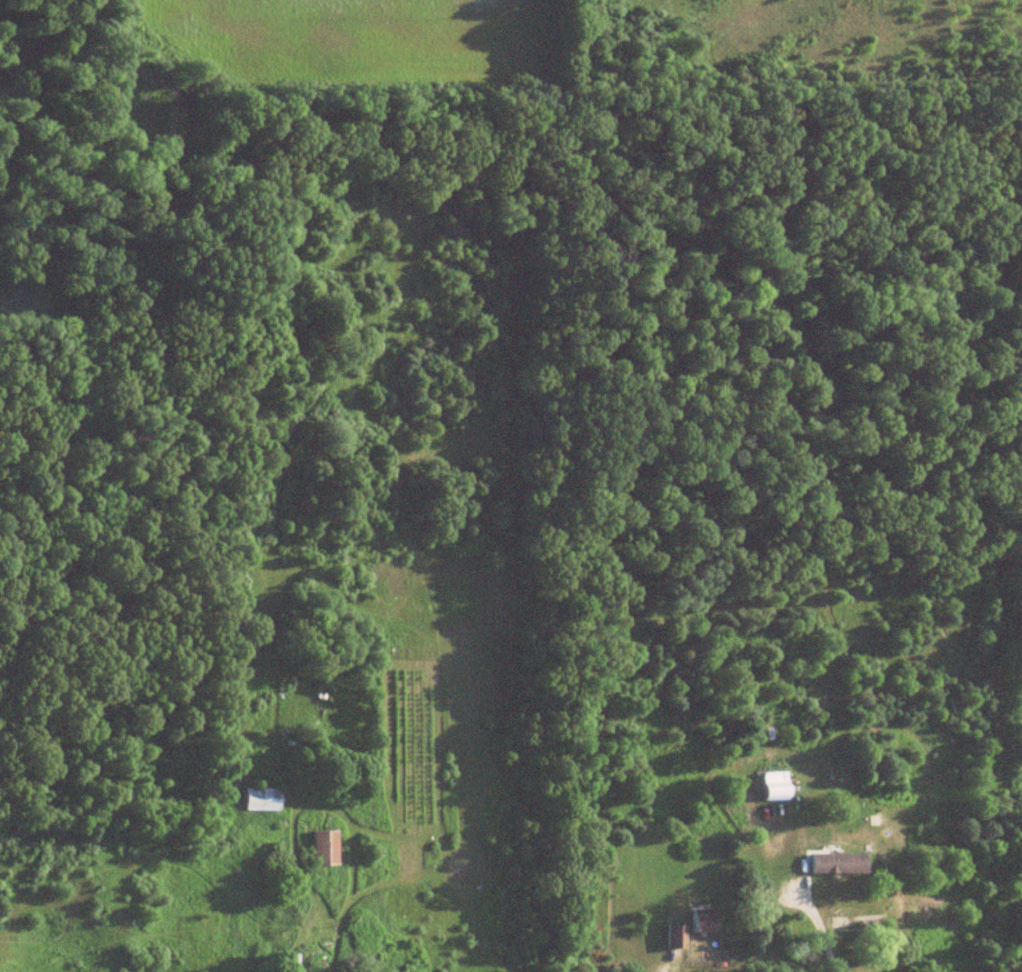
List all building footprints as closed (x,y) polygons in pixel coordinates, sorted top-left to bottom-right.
[(785,801),(785,772),(761,772),(761,801),(785,801)] [(276,811),(276,789),(241,789),(241,811),(276,811)] [(334,832),(310,832),(310,865),(334,865),(334,832)] [(810,854),(810,875),(863,875),(863,854),(810,854)] [(713,933),(713,910),(690,910),(690,933),(713,933)] [(666,926),(666,950),(684,950),(684,926),(666,926)]
